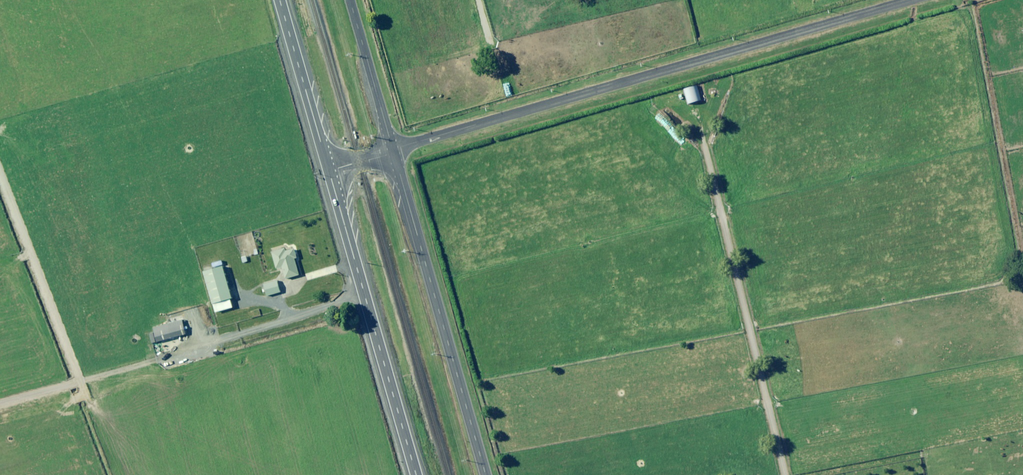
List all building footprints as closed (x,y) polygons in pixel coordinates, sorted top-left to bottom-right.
[(702,101),(698,86),(685,90),(689,104),(702,101)] [(298,258),(296,249),(287,251),(286,249),(273,252),(277,270),(283,268),(286,279),(300,276),(296,258),(298,258)] [(234,299),(223,261),(203,266),(214,304),(234,299)] [(265,284),(266,288),(264,289),(265,293),(267,292),(268,296),(282,292),(279,280),(265,284)] [(184,320),(154,328),(161,353),(165,352),(163,341),(187,335),(184,320)]
